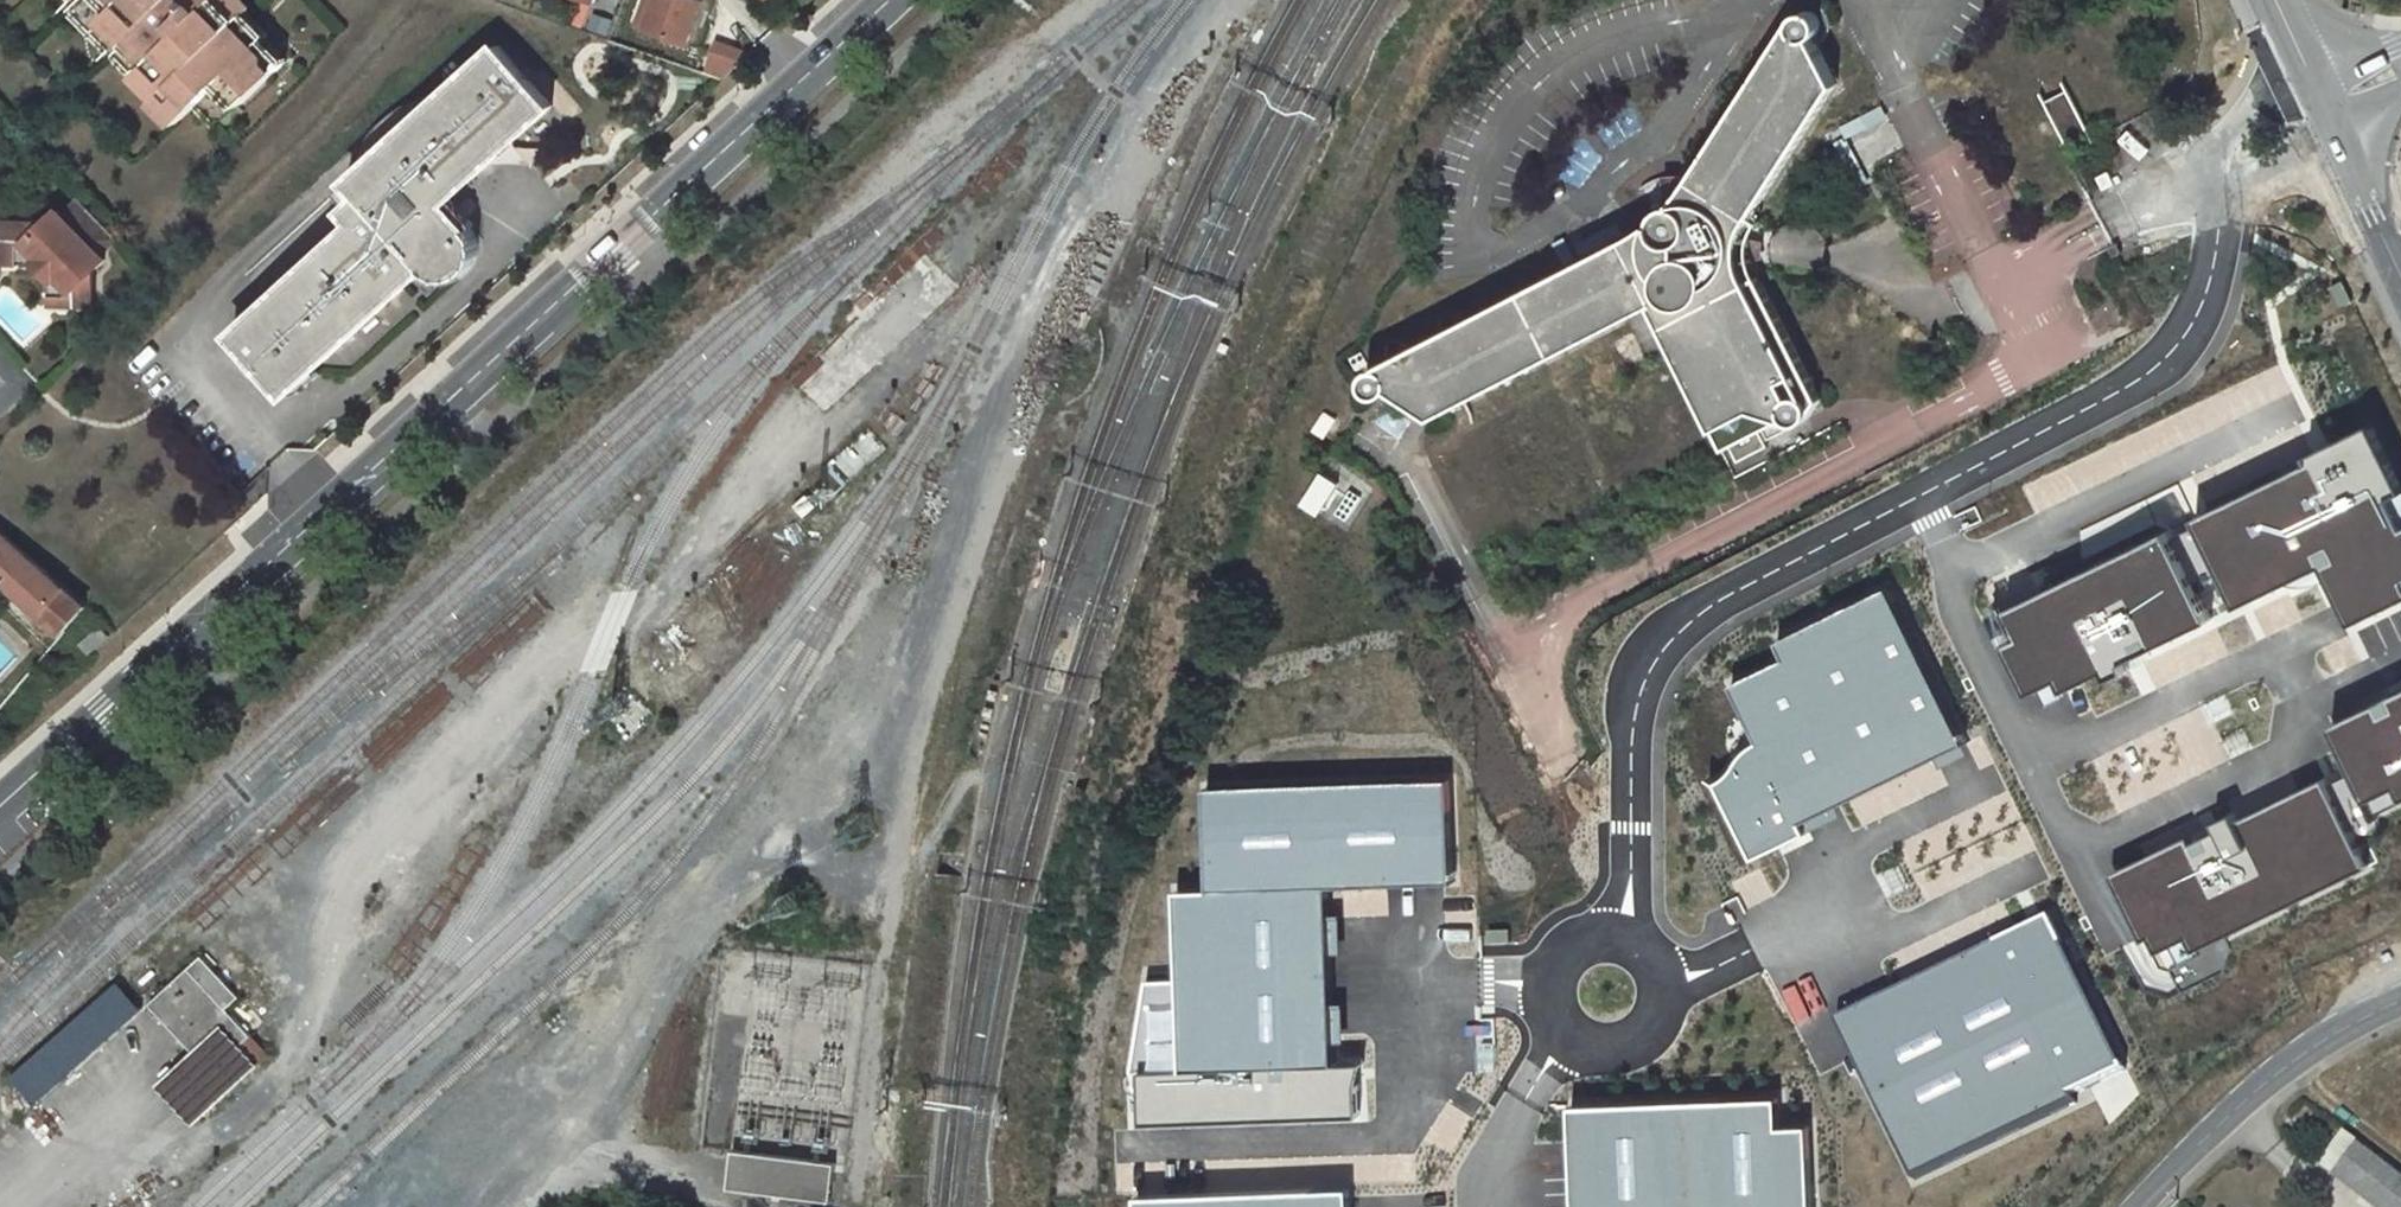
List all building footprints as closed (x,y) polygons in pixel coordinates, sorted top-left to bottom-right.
[(80,10),(73,17),(183,132),(240,79),(262,102),(302,63),(243,0),(70,0),(80,10)] [(640,22),(690,40),(705,0),(648,0),(640,22)] [(1657,306),(1668,326),(1666,327),(1728,448),(1763,430),(1767,438),(1785,428),(1782,421),(1821,401),(1759,278),(1749,283),(1748,279),(1747,277),(1746,273),(1745,269),(1744,266),(1743,264),(1746,264),(1748,237),(1746,237),(1746,235),(1747,234),(1748,232),(1749,229),(1750,227),(1751,225),(1751,223),(1752,221),(1753,220),(1838,86),(1815,39),(1819,35),(1821,31),(1822,27),(1821,23),(1819,19),(1818,18),(1814,15),(1810,14),(1806,14),(1802,15),(1797,19),(1795,25),(1795,29),(1791,35),(1787,33),(1691,181),(1675,205),(1674,205),(1671,205),(1667,206),(1665,207),(1663,208),(1659,210),(1656,214),(1653,219),(1653,223),(1653,231),(1654,236),(1629,250),(1625,242),(1386,365),(1387,368),(1380,366),(1373,369),(1367,374),(1366,378),(1365,385),(1369,392),(1375,396),(1379,397),(1384,397),(1391,393),(1436,418),(1657,306)] [(735,80),(747,46),(717,36),(705,70),(735,80)] [(551,100),(499,43),(436,99),(429,91),(398,106),(411,122),(336,189),(361,219),(231,337),(285,394),(434,262),(442,268),(451,270),(460,269),(470,263),(476,254),(477,245),(477,236),(473,229),(442,198),(551,100)] [(2089,132),(2066,89),(2042,101),(2065,145),(2089,132)] [(1664,178),(1663,208),(1665,207),(1667,206),(1671,205),(1674,205),(1675,205),(1691,181),(1684,179),(1677,178),(1664,178)] [(115,240),(74,198),(58,214),(99,256),(115,240)] [(99,256),(58,214),(54,210),(44,220),(13,220),(13,243),(29,243),(28,264),(38,264),(47,256),(54,264),(46,271),(45,299),(65,300),(65,310),(88,311),(89,274),(103,260),(99,257),(99,256)] [(5,264),(28,264),(29,243),(13,243),(13,220),(5,220),(5,264)] [(1748,237),(1746,264),(1743,264),(1744,266),(1745,269),(1746,273),(1747,277),(1748,279),(1749,283),(1759,278),(1758,276),(1757,271),(1756,263),(1756,249),(1758,238),(1763,226),(1753,220),(1752,221),(1751,223),(1751,225),(1750,227),(1749,229),(1748,232),(1747,234),(1746,235),(1746,237),(1748,237)] [(45,309),(65,310),(65,300),(45,299),(45,309)] [(1979,611),(2017,689),(2037,679),(2043,690),(2097,664),(2104,679),(2125,669),(2118,655),(2317,558),(2354,633),(2400,610),(2400,488),(2365,414),(2297,447),(2301,455),(2162,523),(1979,611)] [(1349,532),(1370,492),(1321,467),(1300,506),(1349,532)] [(64,635),(86,610),(0,536),(0,579),(64,635)] [(1800,651),(1744,675),(1772,731),(1757,739),(1742,761),(1724,774),(1763,850),(1817,825),(1813,812),(1970,733),(1900,581),(1792,631),(1800,651)] [(1354,629),(1191,714),(1342,1002),(1505,917),(1354,629)] [(2321,718),(2340,759),(2101,866),(2150,974),(2372,875),(2350,827),(2400,805),(2400,682),(2321,718)] [(2055,914),(1839,1020),(1915,1173),(2131,1067),(2055,914)] [(34,1099),(149,1009),(126,981),(12,1070),(34,1099)] [(200,1116),(255,1064),(240,1047),(199,1100),(192,1108),(200,1116)] [(1573,1102),(1577,1206),(1818,1206),(1814,1122),(1785,1123),(1783,1093),(1573,1102)] [(2359,1141),(2335,1173),(2380,1206),(2400,1206),(2400,1205),(2400,1173),(2359,1141)] [(834,1162),(732,1150),(727,1189),(830,1201),(834,1162)] [(1357,1183),(1139,1191),(1140,1206),(1357,1206),(1357,1183)]
